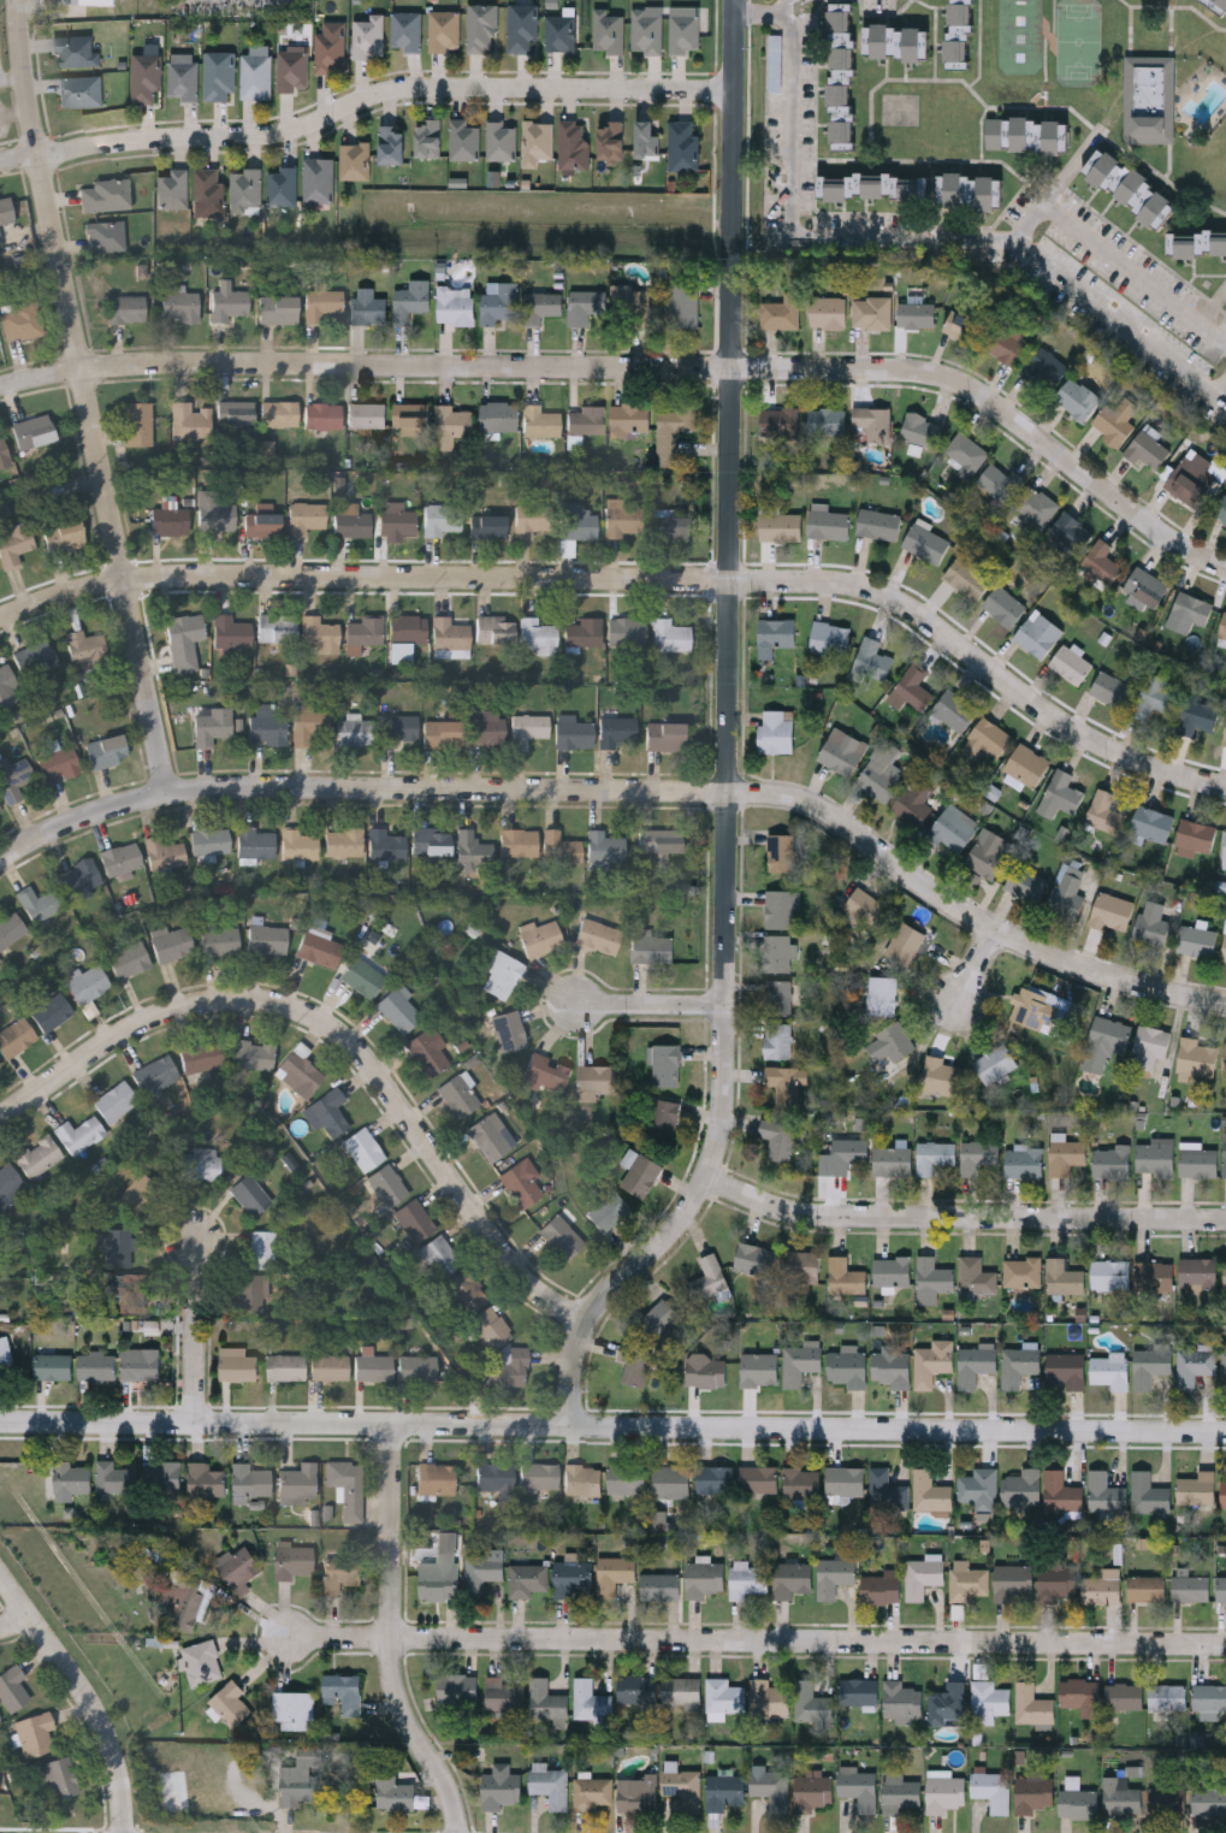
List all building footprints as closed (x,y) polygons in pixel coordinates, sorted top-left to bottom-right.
[(947,66),(947,0),(972,0),(971,66),(947,66)] [(1225,11),(1212,0),(1225,0),(1225,11)] [(497,6),(497,53),(468,53),(468,6),(497,6)] [(538,42),(534,42),(534,55),(508,55),(508,6),(538,6),(538,42)] [(633,7),(663,7),(663,49),(633,49),(633,7)] [(851,7),(854,146),(833,147),(829,7),(851,7)] [(670,8),(699,8),(699,46),(670,46),(670,8)] [(593,11),(608,11),(608,16),(624,16),(624,54),(593,54),(593,11)] [(392,13),(421,13),(421,53),(404,53),(404,48),(392,48),(392,13)] [(430,53),(430,13),(460,13),(460,53),(430,53)] [(354,20),(369,20),(369,16),(383,16),(383,60),(354,60),(354,20)] [(575,18),(575,53),(546,53),(546,18),(575,18)] [(929,24),(929,58),(865,58),(865,24),(929,24)] [(345,73),(315,73),(315,35),(345,35),(345,73)] [(93,53),(101,53),(101,67),(55,69),(55,39),(93,37),(93,53)] [(205,101),(205,52),(233,52),(233,101),(205,101)] [(308,53),(308,93),(278,93),(278,53),(308,53)] [(241,99),(241,54),(271,54),(271,99),(241,99)] [(1174,54),(1174,141),(1125,141),(1125,54),(1174,54)] [(131,105),(131,55),(161,55),(161,105),(131,105)] [(197,63),(197,104),(180,104),(180,97),(168,97),(168,63),(197,63)] [(60,108),(60,78),(102,78),(102,108),(60,108)] [(987,150),(987,116),(1064,117),(1064,150),(987,150)] [(468,120),(468,128),(480,128),(480,160),(451,160),(451,120),(468,120)] [(419,159),(419,122),(442,122),(442,159),(419,159)] [(523,160),(523,123),(553,123),(553,160),(523,160)] [(561,170),(561,123),(590,123),(590,170),(561,170)] [(600,160),(600,123),(623,123),(623,160),(600,160)] [(657,159),(638,159),(636,123),(657,123),(657,159)] [(699,172),(669,172),(669,123),(699,123),(699,172)] [(487,124),(515,124),(515,161),(487,161),(487,124)] [(381,165),(381,129),(405,129),(405,165),(381,165)] [(342,144),(371,144),(371,182),(342,182),(342,144)] [(1177,200),(1156,227),(1083,172),(1103,144),(1177,200)] [(303,202),(303,158),(332,158),(332,202),(303,202)] [(268,206),(268,171),(279,171),(279,166),(297,166),(297,206),(268,206)] [(186,207),(159,208),(158,176),(170,176),(170,168),(186,167),(186,207)] [(194,167),(219,167),(219,181),(223,181),(223,217),(194,217),(194,167)] [(262,172),(262,209),(245,209),(245,214),(231,214),(231,172),(262,172)] [(928,199),(818,197),(818,172),(928,173),(928,199)] [(1002,207),(937,206),(938,172),(1002,173),(1002,207)] [(82,212),(81,183),(129,179),(130,208),(82,212)] [(13,221),(7,199),(0,200),(0,225),(13,221)] [(124,250),(88,254),(85,224),(122,220),(124,250)] [(1168,229),(1225,229),(1225,255),(1168,255),(1168,229)] [(213,325),(212,292),(218,292),(218,282),(231,282),(231,294),(249,294),(249,318),(227,318),(227,324),(213,325)] [(431,282),(431,313),(411,313),(411,326),(395,326),(395,291),(409,291),(409,282),(431,282)] [(520,284),(520,325),(481,325),(481,295),(498,295),(498,284),(520,284)] [(699,285),(699,329),(669,329),(669,285),(699,285)] [(438,325),(438,288),(455,288),(455,298),(474,298),(474,325),(438,325)] [(387,298),(387,325),(353,325),(353,289),(374,289),(374,298),(387,298)] [(650,323),(614,323),(614,290),(650,290),(650,323)] [(606,315),(590,315),(590,327),(569,327),(569,291),(606,291),(606,315)] [(784,301),(784,291),(800,291),(800,327),(762,327),(762,301),(784,301)] [(343,294),(343,315),(322,315),(322,325),(307,325),(307,294),(343,294)] [(164,320),(164,295),(200,295),(200,325),(180,325),(180,320),(164,320)] [(526,327),(526,295),(563,295),(563,317),(541,317),(541,327),(526,327)] [(811,327),(811,296),(847,296),(847,327),(811,327)] [(890,296),(890,329),(854,327),(855,296),(890,296)] [(109,325),(109,298),(146,298),(146,325),(109,325)] [(298,298),(298,326),(260,326),(260,298),(298,298)] [(0,309),(36,301),(45,336),(7,344),(0,309)] [(935,327),(900,327),(900,301),(935,301),(935,327)] [(976,345),(943,330),(953,308),(987,324),(976,345)] [(1027,339),(1015,366),(983,350),(995,324),(1027,339)] [(1020,371),(1042,344),(1070,367),(1053,386),(1042,378),(1037,384),(1020,371)] [(1101,397),(1083,421),(1054,400),(1072,376),(1101,397)] [(1129,419),(1136,425),(1119,448),(1090,425),(1107,403),(1113,407),(1123,394),(1138,406),(1129,419)] [(385,402),(385,427),(349,427),(349,402),(385,402)] [(125,404),(153,404),(153,449),(125,449),(125,404)] [(193,404),(193,412),(212,412),(212,444),(173,444),(173,404),(193,404)] [(254,404),(254,427),(219,427),(219,404),(254,404)] [(298,404),(298,430),(261,430),(261,404),(298,404)] [(428,404),(428,433),(395,433),(395,404),(428,404)] [(481,434),(481,404),(517,404),(517,434),(481,434)] [(343,432),(306,432),(306,406),(343,406),(343,432)] [(650,437),(610,437),(610,406),(650,406),(650,437)] [(541,407),(541,415),(561,415),(561,439),(523,439),(523,407),(541,407)] [(604,437),(568,437),(568,414),(582,414),(582,407),(604,407),(604,437)] [(657,462),(658,407),(697,408),(697,432),(677,431),(676,462),(657,462)] [(762,407),(799,407),(799,436),(762,436),(762,407)] [(867,442),(867,426),(854,426),(854,407),(890,407),(890,442),(867,442)] [(847,432),(809,432),(809,408),(847,408),(847,432)] [(474,437),(454,438),(454,451),(437,451),(436,410),(473,409),(474,437)] [(900,439),(907,412),(943,420),(936,449),(900,439)] [(55,440),(19,451),(12,424),(48,413),(55,440)] [(1150,473),(1126,447),(1149,424),(1160,434),(1157,437),(1172,453),(1150,473)] [(969,477),(942,451),(963,430),(989,455),(969,477)] [(12,469),(0,473),(0,442),(5,440),(12,469)] [(275,442),(264,442),(264,464),(275,464),(275,442)] [(1225,469),(1196,509),(1161,484),(1190,444),(1225,469)] [(1013,469),(1025,479),(1005,504),(977,481),(993,462),(1008,474),(1013,469)] [(335,497),(345,497),(345,477),(335,478),(335,497)] [(1041,530),(1011,507),(1029,483),(1060,505),(1041,530)] [(1215,518),(1225,489),(1225,522),(1215,518)] [(325,502),(325,527),(306,527),(306,534),(289,534),(289,502),(325,502)] [(644,509),(644,540),(606,539),(606,502),(626,502),(624,509),(644,509)] [(200,528),(200,503),(236,503),(236,528),(200,528)] [(809,538),(850,540),(851,513),(829,512),(829,503),(810,503),(809,538)] [(402,505),(402,514),(417,514),(417,540),(383,540),(383,505),(402,505)] [(426,534),(426,505),(462,505),(462,534),(426,534)] [(857,533),(861,507),(901,514),(898,540),(857,533)] [(153,537),(153,509),(190,509),(190,537),(153,537)] [(552,509),(552,533),(534,533),(534,540),(516,540),(516,509),(552,509)] [(1076,554),(1049,531),(1066,509),(1094,532),(1076,554)] [(336,539),(336,512),(356,512),(356,515),(372,515),(372,539),(336,539)] [(801,513),(801,540),(760,540),(760,513),(801,513)] [(244,536),(244,514),(280,514),(280,536),(244,536)] [(688,542),(653,543),(653,515),(688,515),(688,542)] [(598,516),(598,540),(561,540),(561,516),(598,516)] [(508,518),(508,540),(472,540),(472,518),(508,518)] [(84,544),(48,552),(43,526),(78,519),(84,544)] [(940,566),(902,546),(916,520),(953,539),(940,566)] [(2,570),(0,555),(0,539),(8,538),(7,528),(30,525),(35,552),(19,555),(20,568),(2,570)] [(1113,544),(1108,557),(1123,563),(1115,581),(1082,567),(1095,536),(1113,544)] [(561,557),(576,558),(576,541),(561,541),(561,557)] [(943,576),(959,555),(993,580),(976,602),(943,576)] [(1155,608),(1124,587),(1138,564),(1171,585),(1155,608)] [(1027,607),(1009,628),(981,605),(1000,584),(1027,607)] [(1214,604),(1204,627),(1171,611),(1180,589),(1214,604)] [(1218,639),(1225,608),(1225,641),(1218,639)] [(1065,633),(1040,660),(1013,635),(1037,609),(1065,633)] [(174,676),(167,621),(202,616),(206,641),(194,643),(199,674),(174,676)] [(215,650),(215,616),(232,616),(232,625),(253,625),(253,650),(215,650)] [(296,645),(259,645),(259,617),(296,617),(296,645)] [(318,656),(318,648),(303,648),(303,617),(320,617),(320,627),(339,627),(339,656),(318,656)] [(426,645),(391,645),(391,617),(426,617),(426,645)] [(451,617),(451,627),(470,627),(470,652),(434,652),(434,617),(451,617)] [(478,617),(515,617),(515,645),(478,645),(478,617)] [(795,617),(795,646),(758,646),(758,617),(795,617)] [(539,619),(539,627),(557,627),(557,657),(538,657),(538,650),(521,650),(521,619),(539,619)] [(384,648),(347,648),(347,623),(360,623),(360,620),(384,620),(384,648)] [(565,648),(565,626),(579,626),(579,620),(602,620),(602,648),(565,648)] [(646,648),(609,648),(609,620),(646,620),(646,648)] [(670,620),(670,628),(691,628),(691,654),(653,654),(653,620),(670,620)] [(848,656),(812,656),(812,622),(848,622),(848,656)] [(65,637),(85,632),(87,640),(100,637),(105,662),(72,669),(65,637)] [(886,682),(852,673),(864,634),(882,639),(878,652),(894,657),(886,682)] [(13,657),(47,641),(59,667),(25,682),(13,657)] [(1052,657),(1072,643),(1091,670),(1070,685),(1052,657)] [(414,664),(413,644),(392,644),(392,665),(414,664)] [(887,699),(913,662),(928,672),(919,684),(935,694),(924,711),(906,698),(900,708),(887,699)] [(19,687),(0,698),(0,668),(7,664),(19,687)] [(1135,687),(1121,710),(1089,692),(1102,669),(1135,687)] [(1168,679),(1165,688),(1179,694),(1172,715),(1154,709),(1149,721),(1132,715),(1148,672),(1168,679)] [(931,710),(948,687),(978,710),(961,733),(931,710)] [(1195,735),(1178,732),(1186,698),(1221,706),(1214,731),(1197,726),(1195,735)] [(194,750),(195,716),(209,716),(209,709),(232,710),(232,739),(213,739),(213,750),(194,750)] [(794,751),(759,751),(759,709),(794,709),(794,751)] [(620,711),(620,720),(636,720),(636,744),(616,744),(616,751),(600,751),(600,711),(620,711)] [(286,746),(251,746),(251,712),(270,712),(270,719),(286,719),(286,746)] [(310,735),(310,747),(295,747),(295,714),(331,714),(331,735),(310,735)] [(484,721),(484,715),(505,715),(505,746),(470,746),(470,721),(484,721)] [(971,759),(959,751),(983,715),(1013,735),(999,758),(981,746),(971,759)] [(398,741),(398,749),(383,749),(383,717),(419,717),(419,741),(398,741)] [(550,717),(550,739),(528,739),(528,751),(514,751),(514,717),(550,717)] [(338,749),(338,721),(375,721),(375,749),(338,749)] [(425,750),(425,722),(462,722),(462,750),(425,750)] [(593,751),(556,751),(556,723),(593,723),(593,751)] [(646,752),(646,725),(686,725),(686,752),(646,752)] [(817,759),(833,726),(867,741),(852,776),(817,759)] [(129,762),(91,770),(85,745),(123,737),(129,762)] [(890,762),(906,770),(888,803),(855,784),(882,737),(900,746),(890,762)] [(1052,761),(1033,788),(1003,768),(1021,741),(1052,761)] [(82,770),(48,786),(37,761),(71,746),(82,770)] [(8,806),(0,787),(0,760),(7,757),(11,767),(26,759),(35,780),(18,787),(23,800),(8,806)] [(1090,782),(1072,814),(1042,797),(1060,765),(1090,782)] [(928,800),(934,805),(918,828),(892,808),(917,774),(937,788),(928,800)] [(1114,791),(1109,808),(1127,814),(1120,834),(1085,822),(1097,786),(1114,791)] [(979,822),(960,852),(929,832),(949,802),(979,822)] [(1174,815),(1165,842),(1130,830),(1139,803),(1174,815)] [(1218,826),(1209,853),(1174,844),(1183,816),(1218,826)] [(1013,842),(994,879),(964,863),(984,826),(1013,842)] [(276,834),(276,859),(237,859),(237,828),(256,828),(256,834),(276,834)] [(451,829),(451,858),(413,858),(413,829),(451,829)] [(193,830),(230,830),(230,856),(193,856),(193,830)] [(326,858),(326,830),(362,830),(362,858),(326,858)] [(385,838),(407,838),(407,862),(369,862),(369,830),(385,830),(385,838)] [(458,830),(475,830),(475,844),(494,844),(494,869),(458,869),(458,830)] [(499,858),(501,830),(538,832),(538,859),(499,858)] [(561,830),(561,842),(582,842),(582,863),(544,863),(544,830),(561,830)] [(605,832),(605,840),(626,840),(626,864),(588,864),(588,832),(605,832)] [(683,855),(639,855),(639,832),(683,832),(683,855)] [(283,861),(283,833),(319,833),(319,861),(283,861)] [(795,833),(795,870),(769,870),(769,833),(795,833)] [(188,865),(150,871),(144,840),(161,836),(162,847),(184,844),(188,865)] [(109,877),(101,853),(135,842),(143,867),(109,877)] [(73,899),(58,877),(87,857),(102,879),(73,899)] [(1047,877),(1033,901),(1005,885),(1017,862),(1047,877)] [(1048,907),(1067,865),(1084,874),(1076,892),(1085,897),(1074,920),(1048,907)] [(888,904),(873,926),(843,906),(858,885),(888,904)] [(54,889),(65,907),(35,927),(16,897),(29,887),(37,900),(54,889)] [(799,907),(793,907),(793,927),(765,927),(765,888),(799,888),(799,907)] [(1089,921),(1100,889),(1135,900),(1124,933),(1089,921)] [(1171,920),(1163,946),(1133,939),(1143,898),(1165,903),(1161,917),(1171,920)] [(2,953),(0,950),(0,923),(12,912),(29,930),(2,953)] [(906,965),(884,950),(904,918),(926,934),(906,965)] [(622,932),(615,957),(576,946),(584,920),(622,932)] [(555,922),(564,948),(529,960),(520,934),(555,922)] [(1218,929),(1214,957),(1177,951),(1181,923),(1218,929)] [(150,935),(188,926),(195,956),(158,964),(150,935)] [(337,970),(297,959),(306,927),(332,933),(330,942),(343,945),(337,970)] [(249,954),(249,928),(288,928),(288,954),(249,954)] [(203,929),(239,929),(239,957),(203,957),(203,929)] [(790,933),(790,970),(765,970),(765,933),(790,933)] [(673,935),(673,964),(633,964),(633,935),(673,935)] [(108,957),(141,941),(153,966),(120,982),(108,957)] [(507,1003),(478,987),(497,951),(526,966),(507,1003)] [(362,954),(389,981),(367,1001),(340,976),(362,954)] [(66,982),(100,965),(112,991),(78,1006),(66,982)] [(896,975),(896,1013),(867,1013),(869,975),(896,975)] [(792,1013),(765,1013),(765,978),(792,978),(792,1013)] [(1011,1018),(1021,985),(1049,994),(1047,1001),(1074,1011),(1068,1029),(1061,1027),(1059,1034),(1011,1018)] [(404,1037),(375,1007),(397,986),(426,1016),(404,1037)] [(45,999),(47,1003),(60,994),(75,1016),(45,1036),(28,1011),(45,999)] [(491,1018),(519,1011),(528,1048),(501,1056),(491,1018)] [(1133,1024),(1124,1057),(1110,1053),(1104,1074),(1082,1068),(1096,1015),(1133,1024)] [(6,1059),(0,1047),(0,1032),(25,1019),(37,1043),(6,1059)] [(876,1060),(864,1041),(900,1019),(917,1046),(894,1060),(889,1052),(876,1060)] [(792,1058),(765,1058),(765,1021),(792,1021),(792,1058)] [(1155,1056),(1150,1071),(1130,1066),(1142,1023),(1173,1030),(1166,1058),(1155,1056)] [(426,1080),(409,1041),(433,1031),(450,1069),(426,1080)] [(1214,1077),(1178,1072),(1183,1034),(1200,1036),(1198,1042),(1218,1045),(1214,1077)] [(272,1072),(231,1068),(235,1041),(276,1046),(272,1072)] [(1019,1065),(987,1084),(972,1060),(1005,1041),(1019,1065)] [(225,1069),(185,1076),(180,1051),(221,1043),(225,1069)] [(680,1046),(680,1088),(652,1088),(652,1046),(680,1046)] [(326,1078),(306,1102),(273,1075),(294,1051),(326,1078)] [(523,1083),(532,1056),(571,1066),(564,1094),(523,1083)] [(958,1095),(920,1088),(926,1056),(964,1063),(958,1095)] [(144,1098),(134,1071),(171,1058),(180,1083),(144,1098)] [(776,1086),(764,1086),(764,1065),(800,1065),(799,1105),(776,1105),(776,1086)] [(616,1068),(616,1095),(576,1095),(576,1068),(616,1068)] [(481,1105),(460,1122),(433,1088),(455,1071),(481,1105)] [(109,1127),(94,1104),(124,1082),(140,1105),(109,1127)] [(331,1143),(307,1110),(337,1088),(347,1102),(337,1110),(351,1129),(331,1143)] [(669,1147),(645,1139),(658,1098),(682,1106),(669,1147)] [(513,1151),(491,1166),(467,1131),(488,1117),(513,1151)] [(107,1136),(73,1160),(53,1133),(67,1122),(75,1131),(93,1118),(107,1136)] [(796,1125),(789,1163),(766,1158),(771,1139),(758,1136),(762,1118),(796,1125)] [(386,1159),(365,1176),(340,1146),(363,1128),(386,1159)] [(14,1161),(48,1137),(64,1159),(30,1183),(14,1161)] [(867,1137),(867,1160),(848,1160),(848,1175),(831,1175),(831,1137),(867,1137)] [(1174,1173),(1138,1173),(1138,1137),(1174,1137),(1174,1173)] [(1071,1163),(1071,1176),(1049,1176),(1049,1140),(1086,1140),(1086,1163),(1071,1163)] [(999,1141),(999,1165),(979,1164),(979,1176),(961,1175),(963,1141),(999,1141)] [(935,1176),(917,1176),(917,1142),(956,1142),(956,1165),(935,1165),(935,1176)] [(911,1175),(873,1175),(873,1146),(911,1146),(911,1175)] [(1094,1176),(1094,1146),(1130,1146),(1130,1176),(1094,1176)] [(1006,1147),(1043,1147),(1043,1177),(1006,1177),(1006,1147)] [(1218,1175),(1180,1175),(1180,1147),(1218,1147),(1218,1175)] [(624,1165),(632,1151),(663,1167),(645,1201),(620,1188),(630,1169),(624,1165)] [(183,1182),(183,1155),(194,1155),(194,1152),(220,1152),(220,1182),(183,1182)] [(498,1177),(527,1159),(541,1181),(537,1184),(545,1198),(522,1213),(498,1177)] [(23,1198),(0,1214),(0,1169),(7,1164),(20,1182),(14,1187),(23,1198)] [(385,1212),(367,1179),(391,1166),(409,1198),(385,1212)] [(117,1200),(143,1175),(159,1192),(134,1217),(117,1200)] [(230,1192),(249,1176),(272,1204),(254,1219),(230,1192)] [(604,1232),(586,1210),(612,1188),(632,1211),(604,1232)] [(415,1247),(395,1214),(417,1200),(438,1232),(415,1247)] [(537,1231),(557,1213),(584,1243),(564,1261),(537,1231)] [(251,1267),(251,1230),(277,1230),(277,1267),(251,1267)] [(131,1252),(131,1269),(106,1269),(106,1231),(135,1231),(135,1252),(131,1252)] [(442,1283),(419,1252),(440,1236),(463,1266),(442,1283)] [(776,1247),(771,1276),(734,1269),(739,1241),(776,1247)] [(729,1285),(695,1300),(688,1282),(705,1275),(699,1258),(715,1250),(729,1285)] [(818,1250),(818,1282),(784,1282),(784,1250),(818,1250)] [(853,1261),(865,1261),(865,1294),(830,1294),(830,1254),(853,1254),(853,1261)] [(935,1255),(935,1267),(954,1267),(954,1294),(918,1294),(918,1254),(935,1255)] [(997,1291),(960,1291),(960,1255),(982,1255),(982,1271),(997,1271),(997,1291)] [(911,1287),(876,1287),(876,1257),(911,1257),(911,1287)] [(1042,1257),(1042,1287),(1003,1287),(1003,1257),(1042,1257)] [(1048,1293),(1048,1257),(1065,1257),(1065,1269),(1085,1269),(1085,1293),(1048,1293)] [(1180,1287),(1180,1257),(1216,1257),(1216,1287),(1180,1287)] [(1129,1259),(1129,1288),(1091,1288),(1091,1259),(1129,1259)] [(1135,1290),(1135,1261),(1174,1261),(1174,1290),(1135,1290)] [(490,1301),(467,1318),(445,1289),(467,1272),(490,1301)] [(265,1273),(265,1312),(237,1312),(237,1273),(265,1273)] [(114,1313),(114,1276),(147,1276),(147,1313),(114,1313)] [(658,1341),(639,1320),(663,1296),(682,1317),(658,1341)] [(491,1354),(469,1325),(491,1308),(514,1337),(491,1354)] [(160,1334),(161,1321),(146,1320),(146,1334),(160,1334)] [(16,1364),(7,1335),(0,1337),(0,1368),(16,1364)] [(953,1371),(934,1371),(934,1388),(916,1388),(916,1347),(932,1347),(932,1338),(953,1338),(953,1371)] [(627,1361),(617,1359),(622,1341),(655,1350),(644,1386),(622,1380),(627,1361)] [(996,1343),(996,1371),(977,1371),(977,1388),(960,1388),(959,1344),(996,1343)] [(245,1346),(245,1354),(257,1354),(257,1378),(220,1378),(220,1346),(245,1346)] [(822,1346),(822,1370),(801,1370),(801,1386),(784,1386),(784,1346),(822,1346)] [(911,1346),(910,1388),(890,1386),(890,1382),(872,1382),(872,1346),(911,1346)] [(1041,1372),(1021,1372),(1021,1389),(1002,1389),(1002,1348),(1023,1348),(1023,1346),(1041,1346),(1041,1372)] [(1135,1390),(1135,1348),(1172,1348),(1172,1373),(1151,1373),(1151,1390),(1135,1390)] [(494,1388),(494,1365),(510,1365),(510,1349),(528,1349),(528,1388),(494,1388)] [(1215,1349),(1215,1373),(1196,1373),(1196,1391),(1178,1391),(1178,1349),(1215,1349)] [(160,1380),(123,1380),(123,1350),(147,1350),(147,1355),(160,1355),(160,1380)] [(847,1388),(847,1379),(829,1380),(828,1350),(866,1350),(866,1388),(847,1388)] [(116,1380),(78,1380),(78,1353),(116,1353),(116,1380)] [(777,1353),(777,1384),(741,1384),(741,1353),(777,1353)] [(1066,1389),(1066,1379),(1048,1379),(1048,1353),(1085,1353),(1085,1389),(1066,1389)] [(1091,1353),(1129,1353),(1129,1390),(1112,1390),(1112,1383),(1091,1383),(1091,1353)] [(725,1385),(686,1384),(687,1354),(725,1354),(725,1385)] [(72,1355),(72,1380),(35,1380),(35,1355),(72,1355)] [(267,1380),(267,1355),(304,1355),(304,1380),(267,1380)] [(349,1355),(349,1380),(310,1380),(310,1355),(349,1355)] [(355,1380),(355,1355),(392,1355),(392,1380),(355,1380)] [(436,1382),(401,1382),(401,1356),(436,1356),(436,1382)] [(486,1395),(486,1379),(471,1378),(470,1394),(486,1395)] [(114,1461),(114,1470),(135,1470),(135,1494),(97,1494),(97,1461),(114,1461)] [(72,1462),(72,1467),(91,1467),(91,1494),(54,1494),(54,1462),(72,1462)] [(144,1462),(180,1462),(180,1495),(144,1495),(144,1462)] [(226,1472),(226,1497),(189,1497),(189,1464),(211,1464),(211,1472),(226,1472)] [(271,1498),(233,1498),(233,1465),(251,1465),(251,1472),(271,1472),(271,1498)] [(316,1502),(280,1502),(280,1472),(300,1472),(300,1465),(316,1465),(316,1502)] [(362,1525),(343,1525),(343,1489),(326,1489),(326,1465),(362,1465),(362,1525)] [(499,1494),(478,1494),(478,1465),(514,1465),(514,1502),(499,1502),(499,1494)] [(521,1494),(521,1465),(559,1465),(559,1494),(521,1494)] [(646,1465),(646,1496),(610,1496),(610,1465),(646,1465)] [(455,1466),(455,1497),(419,1497),(419,1466),(455,1466)] [(600,1467),(600,1497),(564,1497),(564,1467),(600,1467)] [(689,1498),(653,1498),(653,1467),(689,1467),(689,1498)] [(695,1495),(695,1467),(733,1467),(733,1495),(695,1495)] [(777,1496),(739,1496),(739,1467),(777,1467),(777,1496)] [(973,1509),(975,1503),(958,1503),(958,1476),(973,1476),(973,1467),(996,1467),(995,1509),(973,1509)] [(864,1498),(827,1497),(828,1468),(864,1468),(864,1498)] [(908,1510),(870,1510),(870,1468),(889,1468),(889,1486),(908,1486),(908,1510)] [(819,1500),(784,1500),(784,1470),(819,1470),(819,1500)] [(953,1486),(953,1512),(913,1512),(913,1470),(932,1470),(932,1486),(953,1486)] [(1021,1477),(1021,1470),(1040,1470),(1040,1506),(1002,1506),(1002,1477),(1021,1477)] [(1083,1488),(1083,1512),(1047,1512),(1047,1471),(1062,1471),(1062,1488),(1083,1488)] [(1127,1512),(1090,1512),(1089,1471),(1108,1471),(1108,1489),(1126,1489),(1127,1512)] [(1178,1479),(1198,1479),(1198,1471),(1215,1472),(1215,1504),(1178,1504),(1178,1479)] [(1171,1513),(1132,1513),(1132,1472),(1151,1472),(1151,1489),(1171,1489),(1171,1513)] [(651,1527),(666,1527),(667,1510),(652,1510),(651,1527)] [(455,1549),(455,1533),(440,1533),(440,1549),(455,1549)] [(675,1547),(675,1535),(658,1535),(658,1546),(675,1547)] [(1149,1549),(1149,1538),(1137,1537),(1137,1549),(1149,1549)] [(162,1564),(168,1554),(150,1542),(143,1552),(162,1564)] [(247,1584),(250,1590),(239,1598),(217,1568),(244,1547),(263,1571),(247,1584)] [(277,1547),(313,1547),(313,1578),(277,1578),(277,1547)] [(504,1581),(484,1581),(484,1598),(466,1598),(466,1556),(484,1556),(484,1550),(504,1550),(504,1581)] [(599,1600),(599,1559),(636,1559),(636,1583),(616,1583),(616,1600),(599,1600)] [(325,1561),(361,1561),(361,1586),(342,1586),(342,1597),(325,1597),(325,1561)] [(855,1585),(836,1585),(836,1602),(818,1602),(818,1561),(855,1561),(855,1585)] [(906,1603),(906,1561),(944,1561),(944,1586),(924,1586),(924,1603),(906,1603)] [(592,1563),(592,1592),(573,1592),(573,1600),(553,1600),(553,1563),(592,1563)] [(732,1602),(732,1563),(748,1563),(748,1568),(768,1568),(768,1595),(748,1595),(748,1602),(732,1602)] [(969,1571),(989,1571),(989,1600),(950,1600),(950,1563),(969,1563),(969,1571)] [(723,1565),(723,1598),(687,1598),(687,1565),(723,1565)] [(775,1565),(812,1565),(812,1595),(792,1595),(792,1601),(775,1601),(775,1565)] [(457,1566),(457,1601),(420,1601),(420,1573),(438,1574),(438,1566),(457,1566)] [(547,1566),(547,1593),(533,1593),(533,1600),(510,1600),(510,1566),(547,1566)] [(1032,1601),(995,1601),(995,1566),(1032,1566),(1032,1601)] [(1040,1603),(1040,1566),(1077,1566),(1077,1603),(1040,1603)] [(1210,1578),(1210,1602),(1172,1602),(1172,1566),(1190,1566),(1190,1578),(1210,1578)] [(1120,1571),(1120,1604),(1085,1604),(1085,1578),(1103,1578),(1103,1571),(1120,1571)] [(193,1636),(154,1620),(170,1579),(179,1583),(184,1573),(212,1585),(193,1636)] [(641,1601),(641,1575),(680,1575),(680,1601),(641,1601)] [(1215,1575),(1225,1575),(1225,1600),(1215,1600),(1215,1575)] [(1165,1577),(1165,1603),(1129,1603),(1129,1577),(1165,1577)] [(900,1606),(861,1606),(861,1578),(900,1578),(900,1606)] [(223,1679),(189,1689),(178,1650),(212,1640),(223,1679)] [(10,1716),(0,1704),(0,1677),(16,1666),(25,1679),(19,1684),(31,1701),(10,1716)] [(360,1675),(360,1717),(343,1717),(343,1703),(322,1703),(322,1675),(360,1675)] [(438,1703),(438,1675),(478,1675),(478,1703),(438,1703)] [(618,1704),(618,1677),(656,1677),(656,1704),(618,1704)] [(523,1678),(523,1711),(487,1711),(487,1678),(523,1678)] [(531,1678),(547,1678),(547,1696),(568,1695),(568,1720),(531,1721),(531,1678)] [(574,1720),(574,1678),(593,1678),(593,1696),(612,1696),(612,1720),(574,1720)] [(244,1693),(238,1698),(251,1713),(233,1731),(207,1703),(232,1680),(244,1693)] [(700,1680),(700,1704),(663,1704),(663,1680),(700,1680)] [(729,1680),(729,1687),(745,1687),(745,1713),(706,1713),(706,1680),(729,1680)] [(788,1717),(751,1717),(751,1680),(769,1680),(769,1687),(788,1687),(788,1717)] [(833,1698),(833,1722),(795,1722),(795,1680),(813,1680),(813,1698),(833,1698)] [(877,1680),(877,1707),(840,1707),(840,1680),(877,1680)] [(904,1680),(904,1690),(923,1690),(923,1722),(884,1722),(884,1680),(904,1680)] [(973,1726),(973,1680),(995,1680),(995,1690),(1011,1690),(1011,1715),(995,1715),(995,1726),(973,1726)] [(1061,1680),(1098,1680),(1098,1717),(1082,1717),(1082,1707),(1061,1707),(1061,1680)] [(966,1729),(947,1729),(947,1722),(928,1722),(928,1681),(946,1681),(946,1699),(966,1699),(966,1729)] [(1035,1683),(1035,1699),(1055,1699),(1054,1725),(1015,1723),(1017,1683),(1035,1683)] [(1143,1684),(1143,1711),(1106,1711),(1106,1684),(1143,1684)] [(1186,1685),(1186,1711),(1149,1711),(1149,1685),(1186,1685)] [(1194,1685),(1225,1685),(1225,1711),(1194,1711),(1194,1685)] [(273,1732),(273,1692),(313,1692),(313,1732),(273,1732)] [(54,1732),(49,1733),(55,1752),(24,1761),(13,1723),(49,1713),(54,1732)] [(1191,1747),(1204,1747),(1204,1735),(1192,1735),(1191,1747)] [(54,1802),(45,1764),(70,1758),(79,1796),(54,1802)] [(296,1764),(296,1776),(318,1776),(318,1802),(298,1802),(298,1810),(282,1810),(282,1764),(296,1764)] [(503,1813),(482,1813),(482,1775),(492,1775),(492,1764),(510,1764),(511,1775),(521,1775),(522,1804),(503,1805),(503,1813)] [(1123,1775),(1143,1776),(1144,1766),(1124,1765),(1123,1775)] [(529,1790),(529,1767),(567,1767),(567,1809),(549,1809),(549,1790),(529,1790)] [(699,1770),(699,1811),(679,1810),(679,1796),(661,1794),(661,1769),(699,1770)] [(787,1769),(787,1810),(769,1810),(769,1792),(750,1792),(750,1769),(787,1769)] [(840,1797),(840,1769),(877,1769),(876,1814),(859,1814),(859,1797),(840,1797)] [(655,1772),(655,1809),(618,1809),(618,1778),(646,1778),(646,1772),(655,1772)] [(920,1807),(884,1807),(884,1772),(904,1772),(904,1782),(920,1782),(920,1807)] [(724,1803),(724,1810),(706,1810),(706,1773),(744,1773),(744,1803),(724,1803)] [(831,1774),(831,1805),(794,1805),(794,1774),(831,1774)] [(1009,1774),(1009,1816),(990,1816),(990,1798),(972,1798),(972,1774),(1009,1774)] [(1053,1809),(1033,1808),(1033,1816),(1017,1816),(1018,1776),(1054,1778),(1053,1809)] [(610,1808),(573,1808),(573,1778),(610,1778),(610,1808)] [(947,1816),(928,1816),(928,1779),(965,1779),(965,1807),(947,1807),(947,1816)] [(1104,1815),(1104,1779),(1129,1779),(1129,1790),(1142,1790),(1142,1815),(1104,1815)] [(378,1810),(378,1781),(415,1781),(415,1810),(378,1810)] [(1181,1790),(1181,1814),(1147,1814),(1147,1790),(1181,1790)] [(1097,1791),(1097,1819),(1061,1819),(1061,1791),(1097,1791)] [(1195,1791),(1225,1791),(1225,1816),(1195,1816),(1195,1791)] [(416,1808),(431,1808),(431,1795),(416,1795),(416,1808)]
